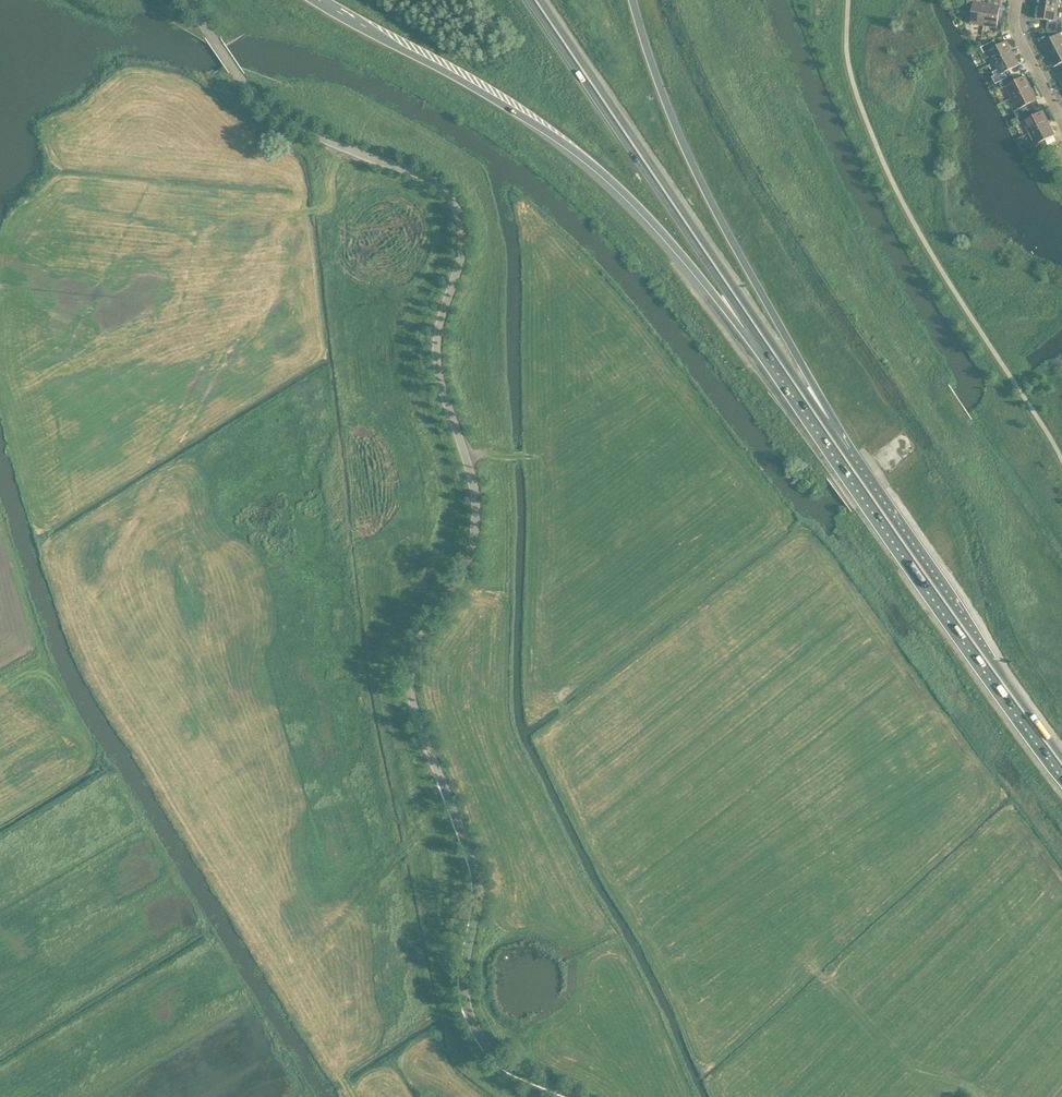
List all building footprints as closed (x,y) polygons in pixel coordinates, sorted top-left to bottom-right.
[(987,4),(974,2),(974,0),(967,0),(965,11),(972,12),(970,23),(983,25),(987,4)] [(987,4),(983,25),(996,27),(996,31),(1002,32),(1005,17),(998,16),(1000,6),(987,4)] [(1036,4),(1034,18),(1048,20),(1046,29),(1061,27),(1061,24),(1061,22),(1056,21),(1058,8),(1036,4)] [(1046,29),(1050,38),(1041,43),(1047,55),(1061,47),(1061,37),(1060,33),(1061,32),(1061,28),(1061,27),(1046,29)] [(993,63),(1013,53),(1006,41),(997,46),(994,40),(981,47),(984,53),(987,51),(993,63)] [(1047,55),(1053,67),(1061,62),(1061,47),(1047,55)] [(1019,65),(1013,53),(993,63),(999,74),(996,76),(999,82),(1012,75),(1009,70),(1019,65)] [(1015,80),(1012,75),(999,82),(1001,88),(1005,86),(1011,97),(1031,87),(1024,75),(1015,80)] [(1031,87),(1011,97),(1017,109),(1014,111),(1016,117),(1030,110),(1027,104),(1037,99),(1031,87)] [(1030,110),(1016,117),(1019,122),(1023,121),(1029,132),(1048,122),(1042,110),(1033,115),(1030,110)] [(1048,122),(1029,132),(1035,144),(1031,146),(1034,152),(1048,145),(1045,139),(1055,134),(1048,122)]
